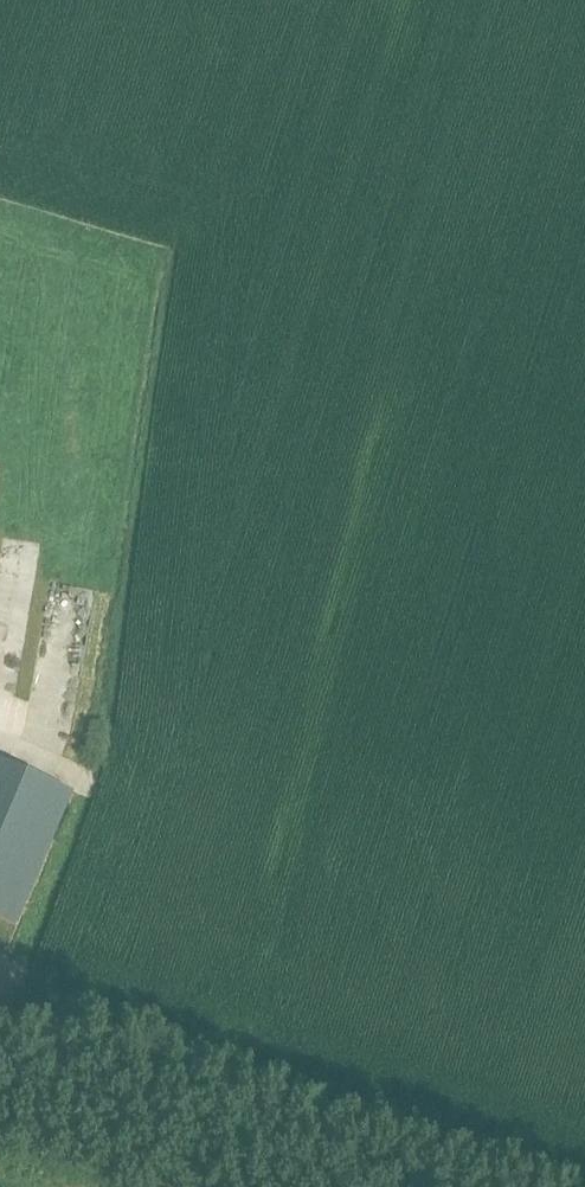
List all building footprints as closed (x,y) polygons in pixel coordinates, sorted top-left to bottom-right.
[(18,926),(75,793),(0,760),(0,918),(18,926)]
